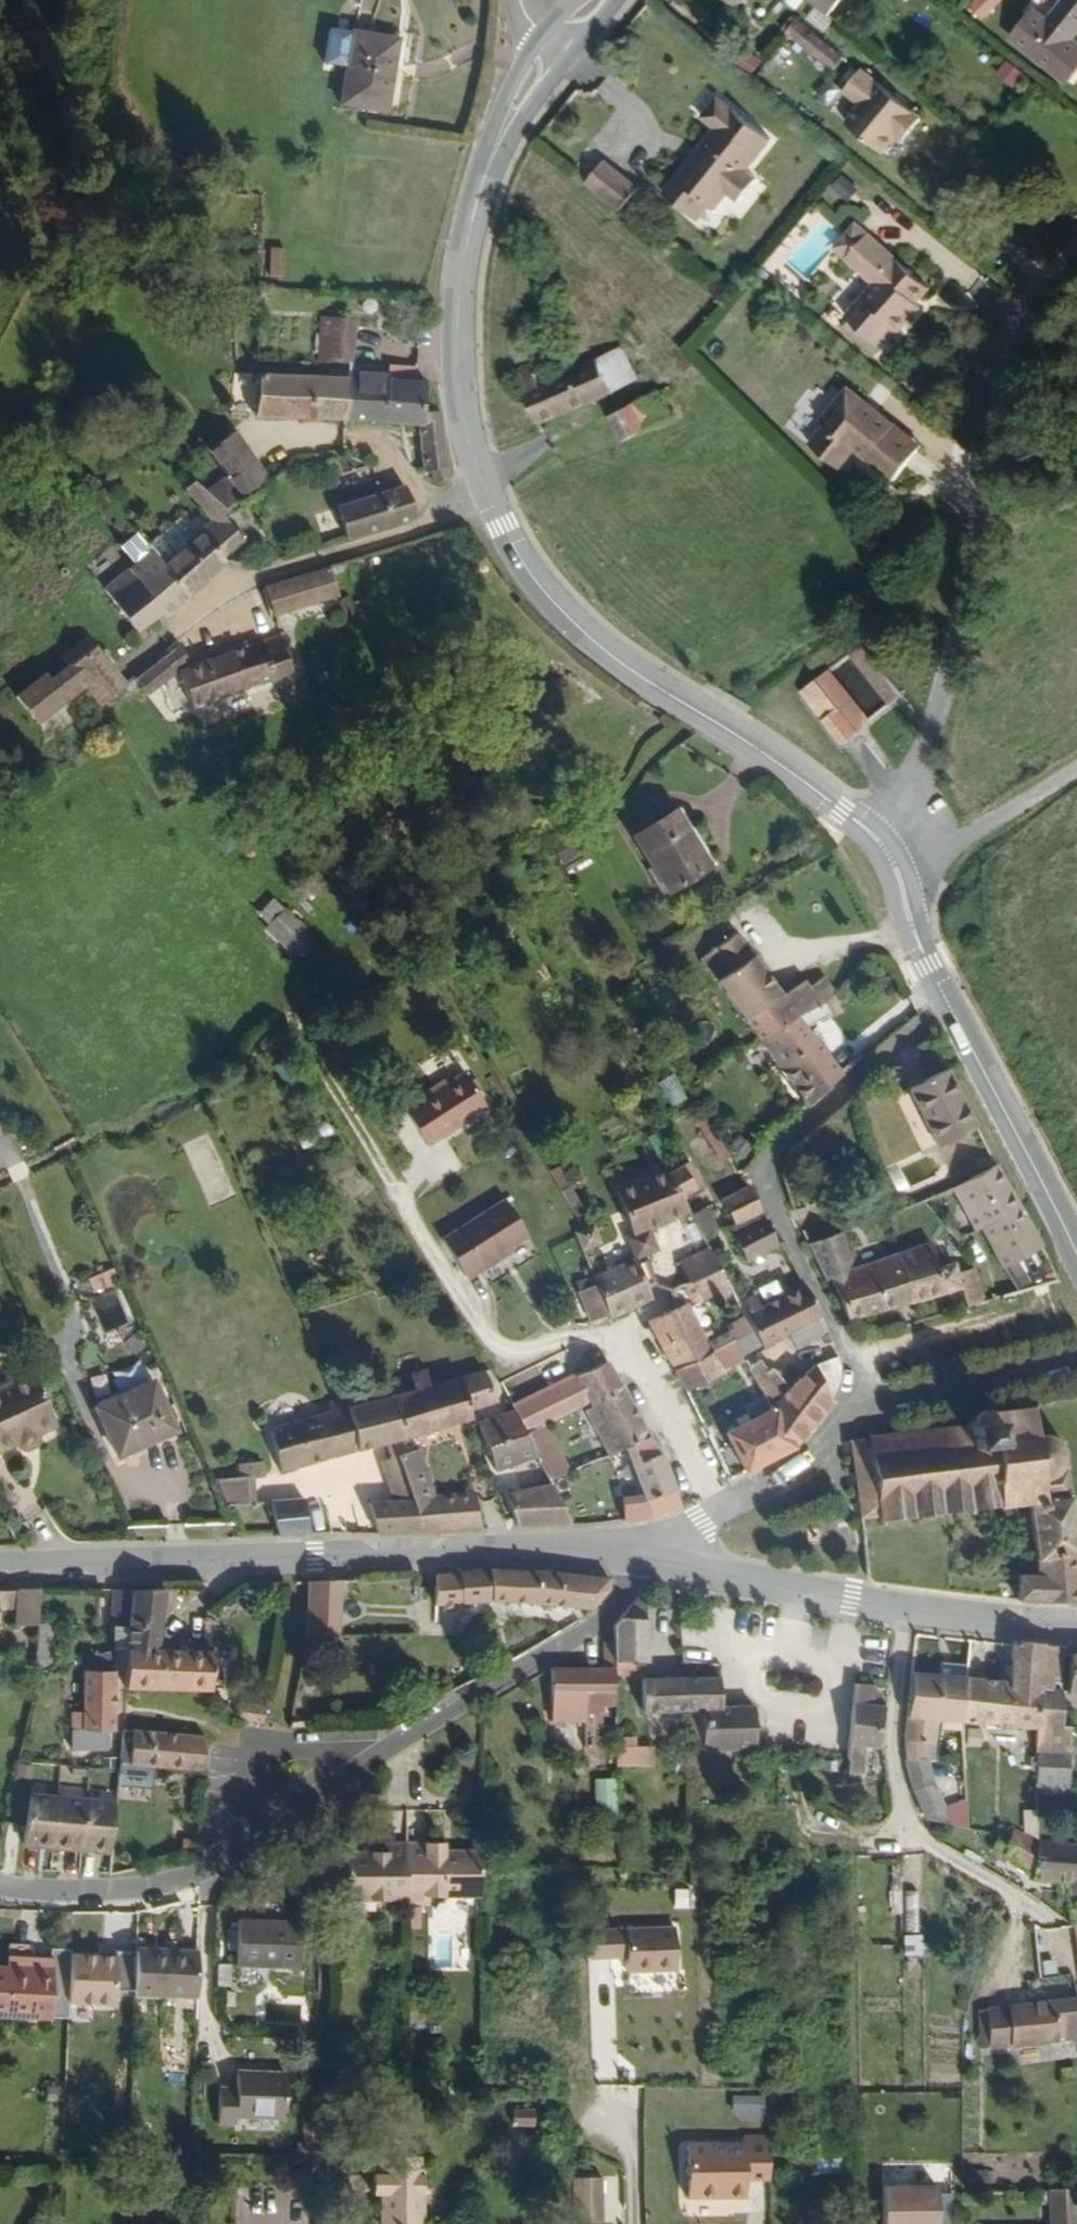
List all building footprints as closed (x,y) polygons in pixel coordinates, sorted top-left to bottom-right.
[(835,13),(846,0),(820,0),(835,13)] [(999,12),(1012,0),(983,0),(999,12)] [(1076,71),(1076,0),(1074,0),(1055,25),(1050,31),(1035,20),(1025,31),(1076,71)] [(1050,31),(1055,25),(1040,14),(1035,20),(1050,31)] [(838,70),(853,55),(808,15),(792,32),(838,70)] [(401,78),(407,45),(367,39),(355,109),(400,117),(405,80),(401,78)] [(739,45),(729,58),(749,74),(759,61),(739,45)] [(1012,86),(1022,72),(1004,59),(994,74),(1012,86)] [(893,151),(903,139),(914,125),(921,132),(931,121),(868,68),(848,91),(865,106),(853,122),(893,151)] [(667,197),(694,220),(706,206),(714,215),(716,216),(733,197),(741,205),(760,183),(751,173),(773,148),(720,102),(701,123),(715,137),(667,197)] [(914,125),(903,139),(910,144),(921,132),(914,125)] [(610,160),(590,185),(622,211),(643,187),(610,160)] [(847,199),(855,185),(837,175),(829,189),(847,199)] [(706,206),(694,220),(703,228),(714,215),(706,206)] [(855,261),(875,238),(864,227),(841,249),(853,262),(855,261)] [(935,296),(875,238),(855,261),(882,287),(853,320),(884,352),(900,335),(905,339),(920,323),(914,316),(935,296)] [(265,247),(264,276),(283,276),(285,248),(265,247)] [(330,347),(330,365),(344,366),(343,381),(341,426),(379,428),(381,385),(381,378),(355,376),(354,364),(352,364),(355,321),(329,319),(327,347),(330,347)] [(595,359),(611,392),(636,379),(620,349),(595,359)] [(516,372),(540,426),(611,392),(595,359),(545,382),(535,362),(516,372)] [(302,379),(250,376),(233,376),(230,419),(341,426),(343,381),(316,379),(316,374),(302,374),(302,379)] [(417,386),(389,385),(381,385),(379,428),(410,431),(419,475),(428,475),(429,486),(443,482),(433,416),(416,415),(417,386)] [(656,391),(609,417),(624,444),(671,419),(656,391)] [(899,486),(921,458),(896,437),(901,431),(855,394),(828,427),(833,432),(818,451),(848,476),(863,455),(899,486)] [(203,444),(233,503),(257,481),(230,431),(203,444)] [(896,437),(921,458),(926,452),(901,431),(896,437)] [(332,508),(339,540),(410,521),(398,490),(332,508)] [(155,542),(144,550),(150,557),(185,600),(224,571),(219,563),(238,549),(218,525),(170,561),(155,542)] [(185,600),(150,557),(100,597),(131,635),(157,617),(159,620),(185,600)] [(332,598),(324,571),(289,581),(292,592),(262,601),(267,617),(332,598)] [(277,649),(273,637),(223,656),(192,666),(176,668),(190,705),(233,695),(278,677),(272,653),(277,649)] [(79,690),(81,693),(106,674),(84,643),(58,661),(64,670),(46,683),(42,677),(11,698),(31,726),(79,690)] [(848,654),(889,705),(902,695),(860,643),(848,654)] [(168,646),(130,684),(142,696),(175,666),(168,646)] [(820,676),(862,727),(870,719),(829,668),(820,676)] [(81,693),(97,716),(120,693),(106,674),(81,693)] [(837,744),(862,727),(820,676),(796,694),(837,744)] [(704,869),(669,815),(628,841),(661,894),(704,869)] [(291,957),(311,936),(270,896),(250,917),(291,957)] [(690,953),(760,1046),(795,1021),(777,998),(726,928),(690,953)] [(815,1006),(829,995),(817,978),(803,989),(815,1006)] [(795,1021),(815,1006),(803,989),(800,984),(777,998),(795,1021)] [(804,1105),(837,1077),(802,1031),(822,1017),(815,1006),(795,1021),(760,1046),(804,1105)] [(969,1129),(940,1072),(903,1092),(932,1148),(969,1129)] [(669,1107),(684,1098),(669,1074),(654,1083),(669,1107)] [(492,1118),(469,1083),(408,1120),(430,1156),(492,1118)] [(950,1189),(974,1232),(1013,1212),(987,1163),(974,1168),(978,1175),(950,1189)] [(683,1219),(658,1175),(605,1203),(629,1247),(623,1250),(632,1266),(592,1286),(596,1295),(610,1325),(611,1327),(653,1307),(644,1288),(639,1279),(645,1274),(641,1268),(653,1262),(641,1242),(683,1219)] [(737,1176),(706,1194),(714,1207),(711,1211),(714,1217),(719,1215),(733,1236),(729,1241),(746,1271),(778,1253),(737,1176)] [(531,1248),(508,1211),(445,1248),(468,1286),(531,1248)] [(1013,1212),(974,1232),(998,1275),(1002,1272),(1009,1284),(1042,1267),(1013,1212)] [(699,1214),(684,1221),(688,1228),(696,1242),(710,1234),(699,1214)] [(696,1242),(688,1228),(677,1236),(686,1253),(699,1247),(696,1242)] [(834,1233),(803,1244),(819,1287),(826,1286),(842,1330),(911,1306),(894,1253),(846,1269),(834,1233)] [(923,1244),(894,1253),(911,1306),(954,1291),(963,1312),(980,1308),(969,1272),(951,1277),(948,1266),(933,1270),(923,1244)] [(674,1269),(688,1291),(692,1290),(717,1278),(702,1253),(674,1269)] [(90,1294),(113,1282),(105,1269),(83,1281),(90,1294)] [(651,1284),(645,1274),(639,1279),(644,1288),(651,1284)] [(701,1304),(725,1293),(717,1278),(692,1290),(701,1304)] [(596,1295),(592,1286),(572,1295),(576,1303),(596,1295)] [(818,1324),(802,1293),(757,1316),(750,1304),(735,1311),(742,1324),(749,1336),(758,1352),(786,1339),(818,1324)] [(596,1295),(576,1303),(592,1332),(610,1325),(596,1295)] [(651,1325),(675,1376),(712,1359),(711,1357),(687,1312),(651,1325)] [(721,1335),(728,1348),(749,1336),(742,1324),(721,1335)] [(827,1344),(818,1324),(786,1339),(794,1355),(818,1344),(821,1349),(828,1347),(827,1344)] [(712,1359),(720,1375),(739,1365),(728,1348),(711,1357),(712,1359)] [(582,1363),(588,1376),(599,1372),(592,1359),(582,1363)] [(675,1376),(685,1398),(723,1381),(720,1375),(712,1359),(675,1376)] [(770,1412),(792,1449),(824,1408),(833,1374),(818,1385),(815,1382),(785,1401),(769,1377),(763,1379),(754,1365),(745,1369),(770,1412)] [(509,1414),(510,1418),(522,1442),(541,1434),(590,1411),(593,1417),(620,1400),(605,1369),(599,1372),(588,1376),(575,1382),(574,1380),(509,1414)] [(413,1396),(388,1402),(399,1444),(472,1428),(468,1419),(496,1408),(485,1379),(429,1392),(425,1377),(410,1380),(413,1396)] [(0,1392),(0,1456),(13,1449),(16,1455),(22,1457),(31,1453),(34,1448),(32,1441),(51,1432),(26,1379),(0,1392)] [(174,1436),(151,1384),(91,1410),(109,1452),(131,1443),(135,1453),(174,1436)] [(620,1400),(593,1417),(587,1422),(595,1439),(632,1421),(620,1400)] [(388,1402),(347,1411),(356,1454),(385,1447),(392,1446),(399,1444),(388,1402)] [(871,1436),(871,1442),(880,1520),(881,1529),(887,1529),(887,1523),(916,1520),(916,1525),(922,1524),(923,1519),(942,1517),(943,1522),(949,1521),(949,1517),(971,1515),(972,1520),(978,1518),(978,1513),(998,1512),(999,1516),(1006,1516),(1006,1511),(1027,1508),(1068,1504),(1061,1471),(1059,1467),(1051,1467),(1048,1454),(1052,1449),(1050,1446),(1044,1450),(1032,1438),(1030,1418),(1035,1410),(1031,1406),(1023,1416),(995,1420),(994,1412),(987,1412),(986,1416),(974,1417),(971,1423),(963,1426),(963,1432),(879,1442),(877,1436),(871,1436)] [(266,1430),(279,1472),(356,1454),(347,1411),(266,1430)] [(722,1440),(741,1476),(792,1449),(770,1412),(748,1425),(744,1418),(733,1423),(737,1431),(722,1440)] [(510,1418),(475,1434),(496,1475),(532,1460),(522,1442),(510,1418)] [(595,1439),(606,1462),(618,1456),(644,1445),(632,1421),(595,1439)] [(532,1460),(538,1471),(556,1462),(541,1434),(522,1442),(532,1460)] [(880,1520),(871,1442),(853,1444),(858,1521),(880,1520)] [(615,1502),(625,1524),(659,1520),(682,1508),(657,1459),(653,1460),(644,1445),(618,1456),(626,1473),(634,1492),(615,1502)] [(392,1446),(385,1447),(388,1463),(382,1466),(385,1479),(400,1476),(396,1461),(392,1446)] [(407,1503),(416,1535),(478,1533),(474,1497),(432,1500),(420,1456),(396,1461),(400,1476),(407,1503)] [(614,1479),(626,1473),(618,1456),(606,1462),(614,1479)] [(546,1487),(548,1489),(566,1481),(556,1462),(538,1471),(546,1487)] [(261,1478),(260,1465),(236,1467),(235,1480),(261,1478)] [(548,1489),(569,1530),(590,1527),(566,1481),(548,1489)] [(504,1499),(515,1532),(569,1530),(548,1489),(546,1487),(504,1499)] [(367,1507),(374,1537),(416,1535),(407,1503),(367,1507)] [(1027,1508),(1034,1561),(1076,1562),(1076,1552),(1068,1504),(1027,1508)] [(271,1509),(278,1540),(307,1539),(300,1507),(271,1509)] [(1021,1605),(1076,1608),(1076,1562),(1034,1561),(1017,1562),(1021,1605)] [(460,1573),(459,1576),(460,1605),(492,1606),(593,1611),(607,1594),(609,1582),(549,1575),(460,1573)] [(301,1581),(302,1637),(338,1637),(337,1580),(301,1581)] [(172,1596),(158,1597),(157,1617),(172,1616),(172,1596)] [(124,1655),(156,1656),(157,1617),(158,1597),(111,1597),(110,1632),(114,1633),(114,1655),(124,1655)] [(37,1634),(37,1599),(16,1598),(15,1633),(37,1634)] [(632,1606),(611,1631),(611,1649),(612,1682),(629,1682),(629,1669),(641,1668),(642,1606),(632,1606)] [(37,1640),(30,1677),(46,1672),(51,1639),(37,1640)] [(967,1730),(967,1737),(1040,1746),(1042,1691),(1060,1690),(1065,1651),(1046,1650),(1045,1647),(1012,1644),(1009,1687),(965,1685),(962,1729),(967,1730)] [(602,1672),(583,1672),(583,1705),(613,1705),(612,1682),(611,1649),(602,1651),(602,1672)] [(111,1669),(123,1669),(124,1655),(114,1655),(110,1655),(111,1669)] [(123,1669),(123,1693),(155,1694),(156,1656),(124,1655),(123,1669)] [(155,1694),(210,1695),(214,1657),(156,1656),(155,1694)] [(1071,1657),(1068,1692),(1076,1692),(1076,1657),(1071,1657)] [(497,1660),(498,1673),(510,1667),(509,1660),(497,1660)] [(906,1740),(906,1766),(922,1766),(922,1749),(936,1748),(936,1727),(962,1729),(965,1685),(966,1673),(940,1671),(939,1683),(911,1682),(906,1740)] [(583,1705),(583,1672),(547,1673),(549,1727),(584,1725),(583,1705)] [(109,1734),(113,1734),(111,1675),(80,1677),(82,1719),(72,1720),(73,1756),(109,1754),(109,1734)] [(642,1717),(650,1716),(699,1714),(720,1713),(718,1681),(700,1681),(641,1683),(642,1717)] [(1040,1746),(1039,1753),(1045,1753),(1067,1752),(1067,1731),(1059,1729),(1060,1690),(1042,1691),(1040,1746)] [(235,1703),(234,1720),(253,1725),(255,1706),(235,1703)] [(867,1752),(882,1753),(887,1712),(858,1709),(853,1764),(852,1780),(865,1781),(867,1752)] [(720,1713),(699,1714),(699,1718),(691,1718),(692,1721),(686,1722),(687,1756),(753,1755),(752,1711),(720,1713)] [(613,1718),(614,1735),(651,1733),(650,1716),(642,1717),(613,1718)] [(116,1769),(200,1775),(205,1743),(119,1735),(116,1769)] [(650,1746),(633,1747),(632,1736),(612,1737),(614,1767),(651,1765),(650,1746)] [(576,1757),(576,1778),(585,1778),(584,1740),(579,1741),(578,1755),(576,1757)] [(906,1766),(916,1799),(933,1798),(936,1748),(922,1749),(922,1766),(906,1766)] [(1045,1753),(1043,1782),(1067,1780),(1067,1752),(1045,1753)] [(593,1817),(614,1816),(614,1779),(592,1779),(593,1817)] [(919,1812),(928,1831),(949,1834),(933,1798),(916,1799),(919,1812)] [(107,1852),(110,1816),(111,1809),(24,1800),(21,1844),(107,1852)] [(110,1883),(124,1880),(127,1845),(134,1845),(138,1818),(110,1816),(107,1852),(110,1883)] [(955,1824),(954,1834),(968,1836),(968,1825),(955,1824)] [(1074,1928),(1076,1928),(1076,1853),(1035,1851),(1010,1836),(1006,1862),(1035,1878),(1035,1884),(1041,1885),(1042,1896),(1055,1898),(1056,1903),(1069,1903),(1074,1928)] [(405,1903),(405,1846),(384,1845),(384,1854),(341,1855),(340,1906),(405,1903)] [(479,1901),(478,1856),(421,1854),(421,1847),(405,1846),(405,1903),(479,1901)] [(918,1892),(904,1891),(902,1931),(916,1931),(918,1892)] [(297,1960),(298,1917),(240,1918),(238,1959),(297,1960)] [(619,1933),(621,1962),(627,1962),(627,1976),(676,1975),(675,1932),(619,1933)] [(611,1962),(621,1962),(619,1933),(611,1933),(611,1962)] [(919,1934),(900,1935),(901,1956),(920,1955),(919,1934)] [(135,1942),(133,1989),(195,1990),(196,1943),(135,1942)] [(4,1951),(4,1962),(48,1961),(47,1951),(4,1951)] [(111,1955),(66,1953),(63,2003),(109,2006),(111,1955)] [(0,1962),(0,2009),(46,2009),(48,1961),(4,1962),(0,1962)] [(1076,2045),(1076,2004),(988,2017),(994,2057),(1076,2045)] [(282,2118),(283,2078),(232,2079),(232,2090),(217,2090),(216,2128),(233,2128),(234,2117),(282,2118)] [(729,2119),(762,2118),(761,2095),(729,2096),(729,2119)] [(750,2180),(764,2179),(764,2138),(740,2137),(739,2146),(682,2146),(682,2197),(741,2197),(741,2170),(749,2170),(750,2180)] [(309,2162),(309,2142),(296,2142),(296,2162),(309,2162)] [(422,2158),(373,2156),(373,2196),(378,2196),(378,2223),(421,2223),(422,2158)] [(597,2181),(567,2180),(567,2210),(598,2211),(597,2181)] [(878,2189),(878,2223),(933,2223),(933,2189),(878,2189)] [(567,2210),(567,2223),(592,2223),(598,2223),(598,2211),(567,2210)]
